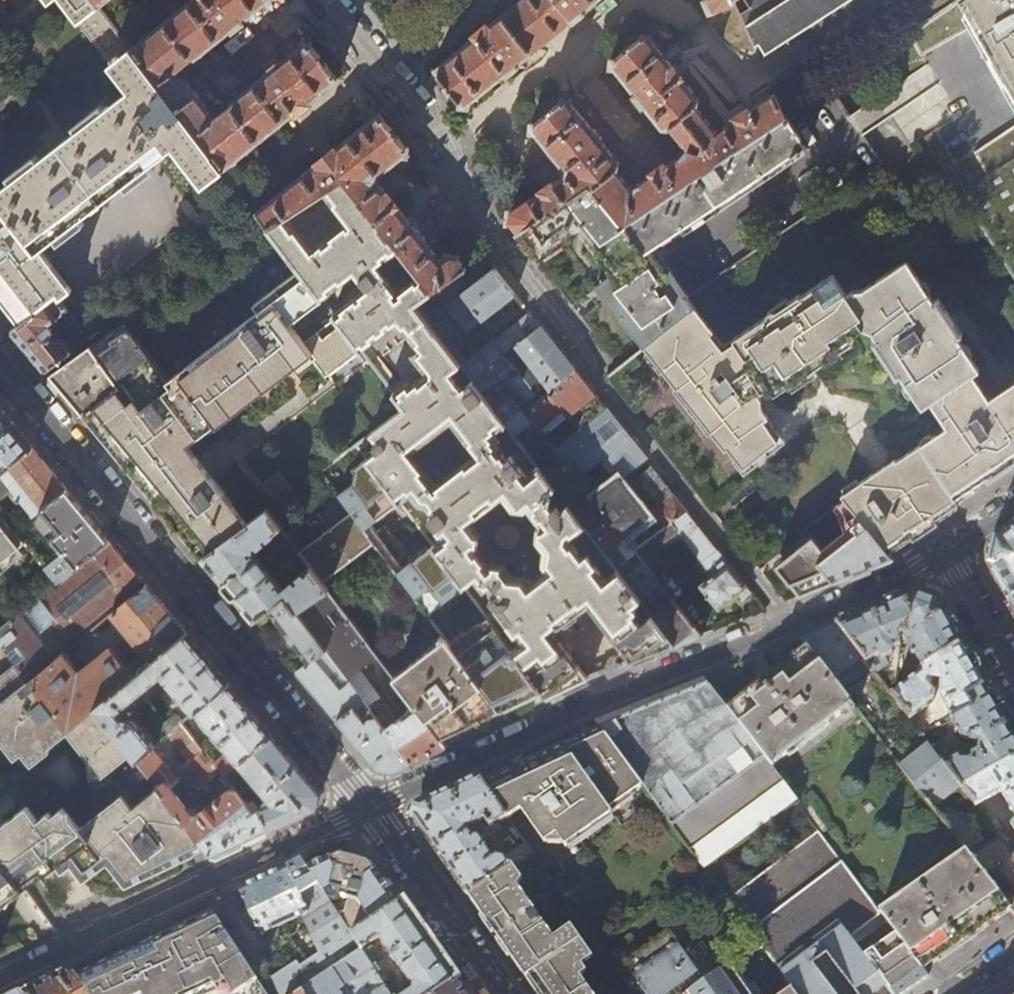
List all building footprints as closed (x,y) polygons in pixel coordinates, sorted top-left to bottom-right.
[(226,171),(133,49),(101,7),(95,0),(61,0),(131,91),(0,192),(0,285),(43,252),(176,149),(206,188),(226,171)] [(133,49),(226,171),(339,80),(317,52),(308,41),(280,64),(276,64),(267,71),(266,75),(232,103),(231,108),(216,120),(208,110),(208,105),(191,84),(187,83),(178,72),(194,60),(198,60),(234,31),(237,32),(246,24),(247,20),(272,0),(193,0),(133,49)] [(598,0),(520,0),(434,69),(457,98),(465,108),(571,21),(575,22),(584,15),(584,11),(598,0)] [(784,117),(623,225),(590,184),(562,203),(516,235),(542,267),(597,336),(621,366),(644,348),(692,310),(668,276),(677,270),(679,273),(698,260),(713,280),(755,252),(741,231),(760,218),(774,238),(816,210),(803,190),(823,176),(837,196),(880,167),(916,222),(959,194),(1013,158),(1013,0),(958,0),(784,117)] [(708,10),(711,10),(732,0),(704,0),(708,10)] [(848,0),(732,0),(758,57),(848,0)] [(698,98),(645,33),(608,63),(634,94),(634,99),(641,107),(646,108),(663,129),(667,129),(670,128),(686,148),(678,158),(666,165),(661,165),(652,171),(652,176),(638,185),(630,188),(615,171),(618,168),(618,163),(602,142),(602,138),(596,130),(592,129),(567,97),(529,127),(562,169),(562,179),(549,187),(562,203),(590,184),(623,225),(784,117),(774,93),(751,108),(746,108),(736,115),(734,120),(716,132),(696,106),(698,104),(698,98)] [(384,174),(411,153),(399,138),(380,114),(258,213),(270,227),(287,217),(323,195),(343,182),(398,253),(418,278),(431,294),(439,289),(461,273),(468,269),(459,257),(454,251),(439,261),(425,243),(426,239),(419,229),(415,229),(381,185),(384,174)] [(959,194),(1013,276),(1013,158),(959,194)] [(492,597),(489,600),(520,642),(512,649),(543,689),(549,698),(566,690),(587,680),(552,632),(587,606),(630,663),(640,659),(674,646),(651,616),(639,625),(632,615),(635,612),(631,606),(639,600),(616,571),(606,579),(587,555),(583,557),(570,539),(583,528),(565,505),(559,510),(555,505),(550,509),(545,503),(548,501),(547,499),(549,497),(546,492),(552,488),(536,466),(526,473),(511,454),(506,457),(496,444),(499,441),(494,434),(504,426),(493,412),(481,396),(470,382),(462,388),(450,373),(458,366),(412,307),(431,294),(418,278),(396,296),(376,270),(398,253),(343,182),(323,195),(347,227),(314,252),(287,217),(270,227),(301,270),(324,300),(357,275),(368,289),(335,315),(338,318),(362,351),(386,382),(393,376),(370,345),(397,324),(416,350),(410,355),(424,374),(411,385),(408,382),(394,393),(406,409),(373,434),(380,443),(374,447),(378,452),(368,459),(399,501),(409,494),(417,503),(424,505),(431,515),(427,519),(442,540),(434,546),(464,585),(472,579),(482,592),(486,589),(492,597)] [(43,252),(0,285),(0,289),(4,295),(16,310),(24,321),(59,296),(61,298),(73,291),(43,252)] [(490,262),(486,256),(472,266),(476,272),(490,262)] [(901,375),(923,407),(930,403),(947,428),(844,498),(865,525),(887,551),(914,533),(958,504),(955,500),(992,475),(1013,460),(1013,383),(1013,382),(987,400),(970,375),(978,370),(957,338),(961,334),(937,297),(931,300),(905,260),(889,271),(910,302),(868,331),(871,332),(877,339),(873,342),(898,379),(901,375)] [(465,277),(461,273),(439,289),(469,330),(481,321),(481,320),(515,294),(506,282),(495,268),(467,290),(460,281),(465,277)] [(291,325),(324,300),(301,270),(255,305),(260,311),(168,381),(172,387),(141,408),(125,385),(82,414),(152,498),(188,541),(201,556),(248,524),(188,447),(311,352),(330,375),(362,351),(338,318),(305,343),(291,325)] [(910,302),(889,271),(861,289),(850,290),(844,294),(841,290),(840,290),(861,321),(857,324),(855,331),(856,332),(862,329),(868,331),(910,302)] [(786,386),(836,351),(833,347),(856,332),(855,331),(857,324),(861,321),(840,290),(841,290),(832,274),(799,296),(798,294),(774,310),(771,309),(766,312),(765,315),(748,326),(749,328),(733,339),(735,341),(722,350),(692,310),(644,348),(725,449),(727,448),(766,416),(762,410),(759,411),(751,400),(757,396),(756,395),(765,388),(767,390),(782,381),(786,386)] [(412,307),(458,366),(470,382),(481,396),(500,382),(512,397),(524,412),(537,402),(501,356),(514,346),(545,385),(571,365),(556,346),(531,314),(477,355),(431,294),(412,307)] [(51,327),(70,312),(61,298),(59,296),(24,321),(12,329),(16,334),(46,370),(90,341),(77,321),(68,328),(74,336),(66,342),(57,341),(52,335),(53,333),(53,330),(51,327)] [(79,410),(82,414),(125,385),(141,408),(172,387),(168,381),(126,324),(49,374),(79,410)] [(593,393),(575,370),(537,402),(524,412),(532,423),(543,435),(566,415),(579,431),(606,409),(593,393)] [(762,410),(761,402),(760,400),(757,396),(751,400),(759,411),(762,410)] [(512,397),(493,412),(504,426),(513,438),(532,423),(524,412),(512,397)] [(32,447),(12,423),(0,408),(0,471),(32,447)] [(626,435),(606,409),(579,431),(555,451),(571,471),(602,446),(604,449),(600,452),(603,456),(599,459),(612,477),(625,474),(626,475),(646,460),(626,435)] [(742,467),(777,441),(764,422),(769,419),(766,416),(727,448),(742,467)] [(372,522),(399,501),(368,459),(358,446),(321,473),(351,513),(371,540),(427,614),(433,608),(456,638),(449,644),(493,702),(499,710),(523,699),(543,689),(512,649),(464,585),(434,546),(432,544),(412,560),(385,524),(378,529),(372,522)] [(0,471),(0,494),(8,488),(30,516),(42,508),(67,489),(49,468),(32,447),(0,471)] [(657,531),(685,510),(668,488),(651,467),(638,476),(644,484),(641,486),(658,507),(653,510),(662,522),(655,528),(657,531)] [(591,485),(586,490),(633,549),(638,546),(628,533),(648,518),(618,479),(598,494),(591,485)] [(640,559),(633,549),(586,490),(578,481),(573,485),(576,489),(575,491),(585,505),(578,511),(655,612),(651,616),(674,646),(686,641),(701,635),(640,559)] [(67,489),(42,508),(60,531),(52,538),(61,549),(43,564),(58,582),(110,541),(91,518),(67,489)] [(267,510),(248,524),(201,556),(215,573),(239,603),(253,619),(267,609),(284,596),(296,612),(327,589),(319,579),(299,552),(267,510)] [(718,552),(685,510),(657,531),(653,534),(648,538),(638,546),(633,549),(640,559),(676,531),(707,570),(702,575),(706,579),(697,586),(716,610),(746,587),(718,552)] [(356,551),(371,540),(351,513),(330,529),(318,512),(306,520),(310,525),(316,521),(324,533),(299,552),(319,579),(335,567),(338,570),(358,555),(356,551)] [(0,518),(0,564),(26,543),(4,515),(0,518)] [(851,576),(893,559),(887,551),(865,525),(817,564),(832,583),(851,576)] [(993,540),(987,565),(999,585),(1009,602),(1013,599),(1013,526),(993,540)] [(110,541),(58,582),(40,597),(62,625),(58,629),(65,638),(70,634),(73,638),(142,579),(125,559),(110,541)] [(62,653),(54,659),(30,680),(29,681),(68,728),(93,709),(186,632),(167,609),(146,583),(112,612),(129,633),(79,673),(62,653)] [(327,589),(296,612),(326,651),(375,717),(410,763),(430,754),(446,746),(438,736),(415,705),(397,719),(360,668),(377,655),(327,589)] [(872,610),(837,624),(863,658),(874,672),(887,663),(884,658),(891,655),(892,653),(892,650),(899,647),(900,639),(909,645),(907,648),(912,656),(910,657),(912,659),(914,659),(917,663),(912,666),(916,672),(920,670),(963,644),(947,616),(939,601),(915,593),(872,610)] [(326,651),(296,612),(284,596),(267,609),(290,641),(308,664),(326,651)] [(17,614),(0,628),(0,641),(3,645),(30,680),(54,659),(18,614),(17,614)] [(801,638),(807,647),(834,681),(863,658),(837,624),(818,632),(801,638)] [(208,659),(186,632),(93,709),(129,754),(136,762),(152,747),(153,746),(130,718),(119,718),(115,712),(159,676),(166,684),(164,685),(165,691),(160,696),(165,702),(174,695),(190,714),(229,684),(208,659)] [(466,723),(493,702),(449,644),(442,634),(437,638),(440,642),(393,677),(415,705),(438,736),(463,718),(466,723)] [(963,644),(920,670),(921,670),(921,675),(893,696),(910,719),(933,702),(934,695),(933,695),(931,692),(932,691),(933,681),(938,682),(939,698),(953,721),(971,710),(965,699),(987,685),(975,664),(963,644)] [(16,756),(22,751),(33,763),(50,749),(48,746),(64,734),(69,730),(68,728),(29,681),(30,680),(3,645),(0,647),(0,737),(16,756)] [(853,705),(834,681),(807,647),(726,708),(771,767),(853,705)] [(308,664),(297,672),(326,707),(337,720),(356,743),(377,768),(392,771),(401,767),(410,763),(375,717),(326,651),(308,664)] [(594,720),(601,729),(643,786),(704,870),(796,801),(771,767),(726,708),(703,677),(672,689),(658,695),(661,704),(637,714),(634,705),(616,711),(594,720)] [(229,684),(190,714),(182,720),(187,727),(200,716),(216,734),(213,737),(220,745),(223,743),(229,750),(215,762),(220,768),(224,773),(272,735),(250,710),(229,684)] [(953,721),(954,722),(953,729),(959,739),(979,746),(978,752),(964,760),(957,760),(955,761),(944,747),(936,753),(963,787),(964,789),(1013,759),(1013,732),(1009,724),(987,685),(965,699),(971,710),(953,721)] [(129,754),(93,709),(68,728),(69,730),(64,734),(85,762),(89,779),(99,777),(129,754)] [(164,736),(168,732),(180,722),(174,714),(158,729),(164,736)] [(182,720),(180,722),(168,732),(189,760),(183,766),(198,786),(220,768),(215,762),(187,727),(182,720)] [(887,750),(894,759),(906,750),(903,747),(911,740),(913,743),(923,736),(916,727),(887,750)] [(601,729),(484,784),(509,818),(522,809),(546,843),(557,834),(566,847),(612,813),(609,809),(643,786),(601,729)] [(272,735),(224,773),(223,774),(227,779),(241,769),(267,799),(264,802),(262,801),(256,805),(259,812),(269,830),(288,821),(317,808),(320,793),(292,759),(272,735)] [(933,809),(963,787),(936,753),(929,743),(899,765),(933,809)] [(152,747),(136,762),(156,787),(207,849),(213,856),(234,847),(269,830),(259,812),(254,813),(232,785),(196,814),(187,815),(185,807),(167,784),(177,776),(152,747)] [(964,789),(977,806),(1000,792),(1013,815),(1013,759),(964,789)] [(510,820),(509,818),(484,784),(478,775),(430,798),(418,803),(414,818),(442,858),(468,896),(531,853),(533,852),(526,843),(504,857),(495,855),(492,856),(477,835),(500,829),(499,821),(510,820)] [(207,849),(156,787),(130,808),(159,843),(179,828),(183,833),(167,845),(180,861),(188,857),(207,849)] [(183,833),(179,828),(159,843),(130,808),(121,796),(78,831),(61,808),(50,816),(47,812),(36,820),(25,807),(0,825),(0,860),(19,886),(21,889),(52,865),(58,873),(67,866),(79,883),(105,865),(123,888),(156,873),(180,861),(167,845),(183,833)] [(966,851),(986,877),(996,870),(1013,892),(1013,854),(1001,837),(979,853),(973,845),(977,841),(956,811),(950,807),(938,815),(966,851)] [(854,939),(884,917),(880,912),(819,831),(727,901),(792,989),(796,993),(894,993),(868,958),(859,947),(854,939)] [(1005,901),(986,877),(966,851),(880,912),(884,917),(890,925),(898,936),(924,970),(937,960),(987,925),(1011,909),(1005,901)] [(319,885),(323,891),(330,886),(340,889),(338,895),(346,897),(343,910),(338,913),(350,932),(400,902),(379,872),(370,859),(363,858),(363,859),(346,855),(346,854),(341,852),(308,868),(319,885)] [(557,917),(539,888),(550,880),(531,853),(468,896),(494,932),(533,989),(599,948),(570,908),(557,917)] [(19,886),(0,860),(0,900),(19,886)] [(274,871),(237,889),(258,934),(303,914),(307,912),(300,895),(319,885),(308,868),(306,867),(290,874),(286,866),(274,871)] [(361,949),(350,932),(338,913),(323,891),(319,885),(300,895),(307,912),(303,914),(320,951),(298,966),(294,961),(270,977),(282,993),(293,993),(302,988),(305,993),(391,993),(361,949)] [(1005,901),(1011,909),(1013,913),(1013,894),(1005,901)] [(350,932),(361,949),(377,937),(411,987),(401,993),(434,993),(454,980),(427,941),(400,902),(350,932)] [(212,911),(177,927),(147,942),(112,959),(77,976),(92,993),(268,993),(212,911)] [(854,939),(859,947),(890,925),(884,917),(854,939)] [(705,979),(719,968),(699,941),(683,952),(667,930),(637,950),(629,940),(608,956),(635,993),(716,993),(705,979)] [(894,993),(903,993),(928,977),(924,970),(898,936),(868,958),(894,993)] [(608,956),(601,946),(599,948),(533,989),(537,993),(635,993),(608,956)] [(729,964),(721,970),(719,968),(705,979),(716,993),(749,993),(729,964)] [(22,991),(25,993),(92,993),(77,976),(71,967),(56,974),(22,991)] [(434,993),(464,993),(454,980),(434,993)]
